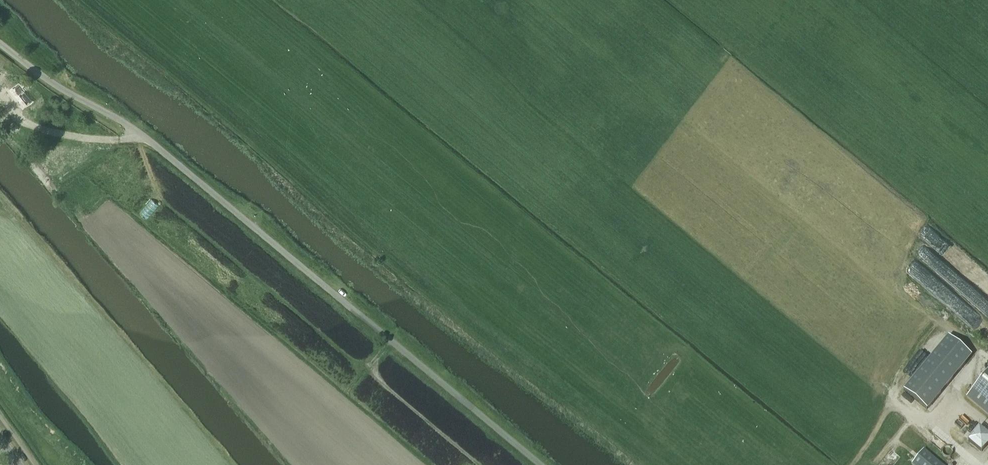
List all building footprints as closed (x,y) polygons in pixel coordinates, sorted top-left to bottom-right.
[(34,101),(18,83),(16,85),(10,79),(2,86),(7,93),(9,91),(24,109),(22,110),(22,111),(34,101)] [(949,336),(905,389),(928,409),(972,355),(949,336)] [(966,397),(987,415),(987,369),(966,397)] [(923,449),(911,463),(913,464),(943,464),(923,449)]
